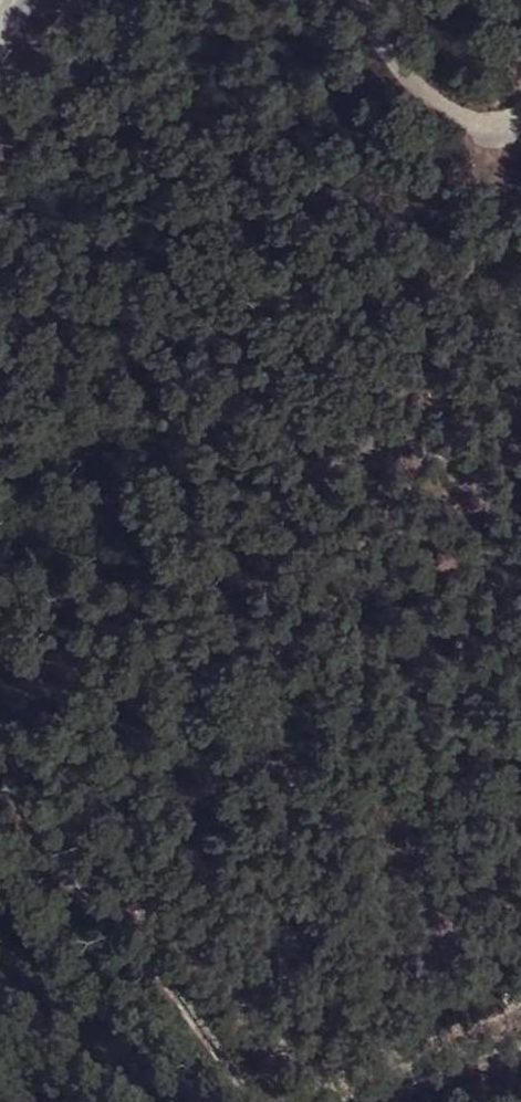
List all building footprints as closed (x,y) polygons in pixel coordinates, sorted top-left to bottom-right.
[(5,770),(3,779),(13,781),(14,772),(5,770)]
